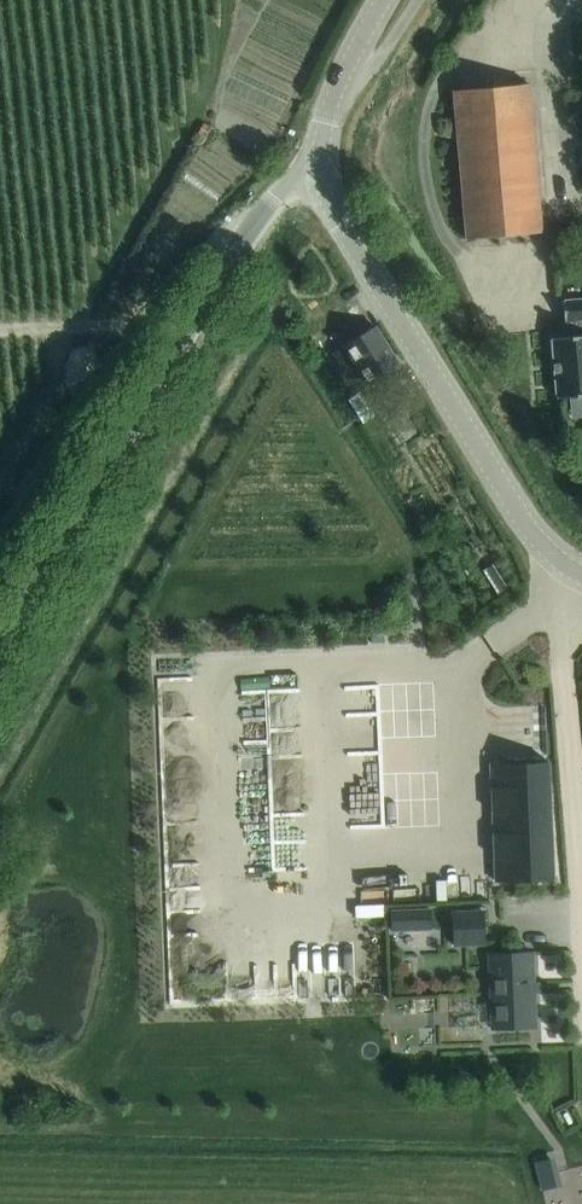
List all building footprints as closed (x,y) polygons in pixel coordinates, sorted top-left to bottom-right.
[(466,238),(543,231),(529,82),(453,89),(466,238)] [(562,299),(564,321),(573,320),(574,334),(551,337),(557,397),(581,394),(581,297),(562,299)] [(370,327),(361,314),(338,328),(346,342),(344,343),(369,384),(400,365),(375,324),(370,327)] [(548,761),(519,762),(490,763),(494,879),(553,877),(548,768),(548,761)] [(424,924),(451,923),(450,881),(406,882),(407,906),(423,905),(424,924)] [(497,905),(498,885),(472,884),(471,904),(497,905)] [(454,947),(485,945),(483,907),(452,909),(454,947)] [(535,1025),(532,951),(494,952),(495,974),(489,974),(491,1002),(496,1002),(497,1027),(535,1025)]
